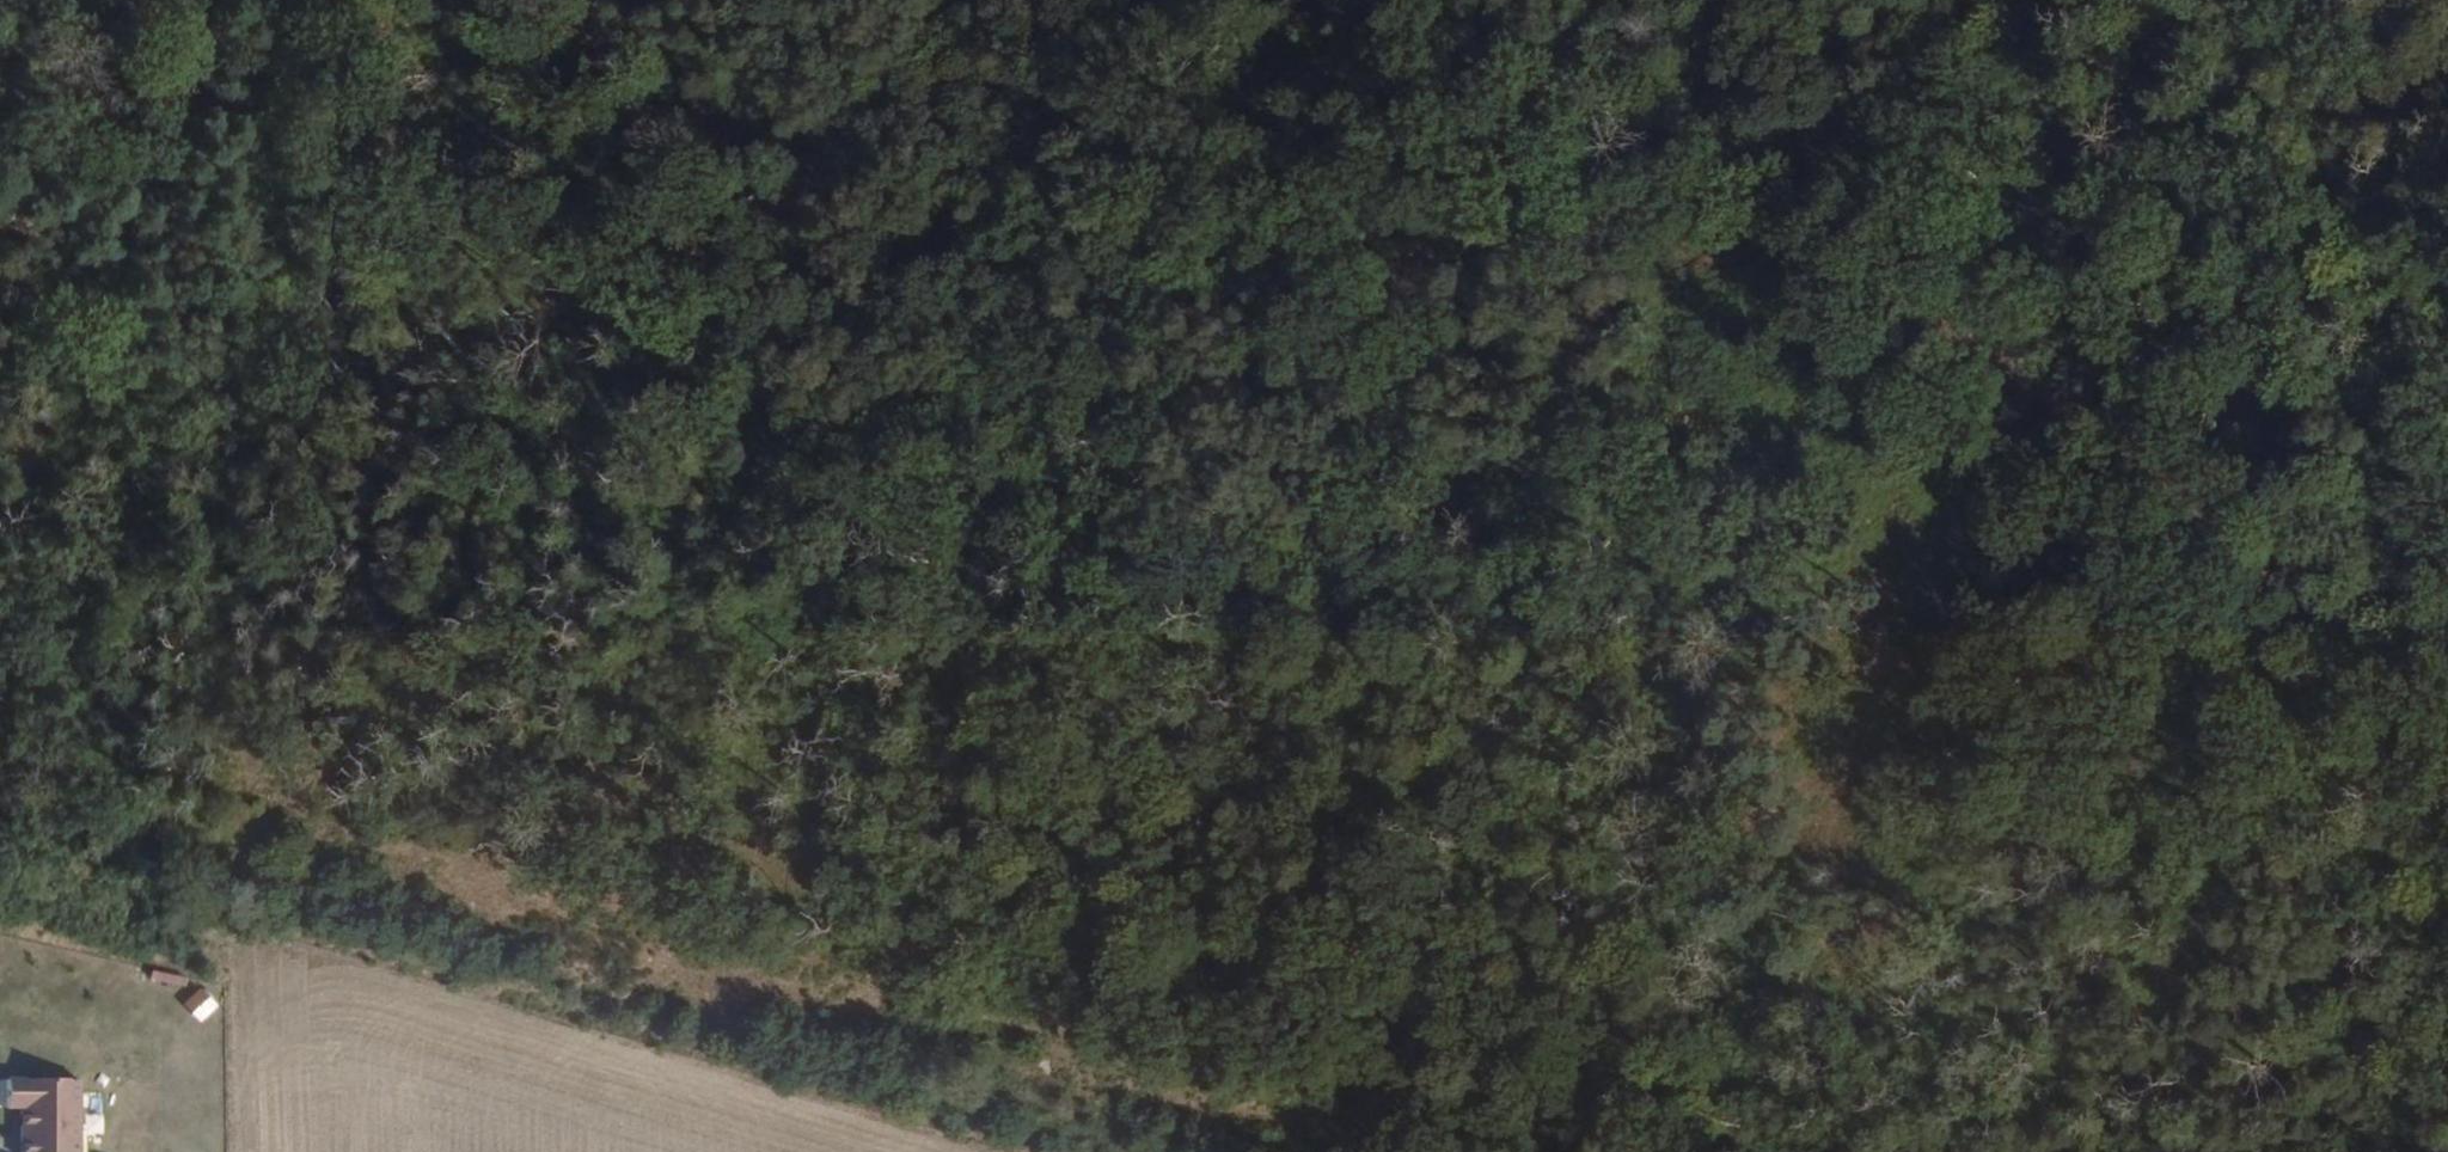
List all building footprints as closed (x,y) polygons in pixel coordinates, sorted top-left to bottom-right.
[(180,1006),(202,1022),(216,1003),(194,987),(180,1006)] [(73,1086),(2,1085),(2,1113),(17,1115),(17,1151),(72,1151),(73,1086)]
